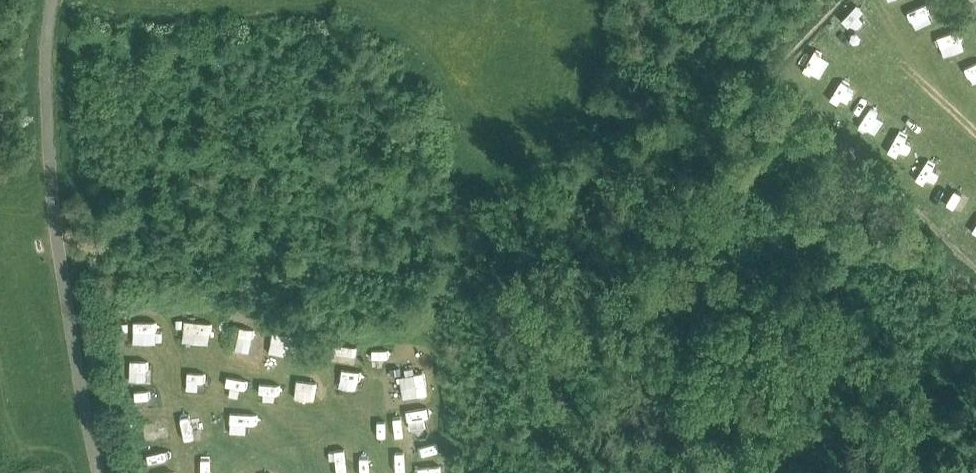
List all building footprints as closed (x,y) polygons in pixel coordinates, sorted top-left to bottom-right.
[(917,28),(935,20),(927,2),(909,10),(917,28)] [(857,6),(840,21),(848,30),(865,15),(857,6)] [(947,51),(965,49),(963,34),(945,36),(947,51)] [(975,83),(975,61),(964,65),(971,85),(975,83)] [(962,215),(972,197),(955,187),(945,206),(962,215)] [(154,340),(173,340),(173,318),(153,319),(154,340)] [(186,319),(184,340),(212,342),(214,320),(186,319)] [(251,351),(255,327),(242,325),(238,348),(251,351)] [(305,355),(307,333),(273,331),(272,353),(305,355)] [(125,337),(129,357),(149,353),(145,334),(125,337)] [(356,364),(359,344),(336,342),(334,361),(356,364)] [(153,383),(150,370),(134,373),(137,386),(153,383)] [(427,404),(409,408),(413,428),(431,425),(427,404)] [(140,432),(144,450),(165,446),(162,428),(140,432)] [(150,472),(175,472),(172,457),(147,462),(150,472)]
